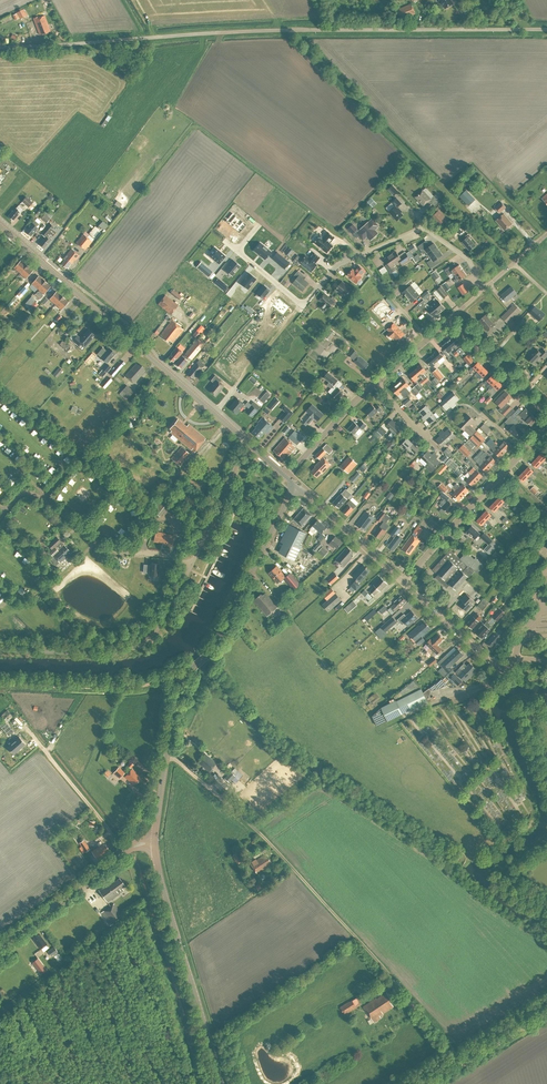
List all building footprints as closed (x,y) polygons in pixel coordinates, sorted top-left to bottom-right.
[(441,3),(442,2),(445,9),(453,4),(451,0),(439,0),(441,3)] [(412,4),(397,10),(400,17),(402,17),(403,19),(416,14),(412,4)] [(17,13),(20,19),(27,16),(24,9),(17,13)] [(44,16),(34,20),(40,35),(42,34),(43,35),(48,33),(47,32),(50,31),(44,16)] [(110,114),(103,124),(106,127),(113,116),(110,114)] [(398,193),(393,188),(389,191),(394,196),(398,193)] [(440,201),(438,198),(435,195),(431,199),(423,190),(415,197),(424,206),(429,201),(431,204),(432,203),(435,206),(440,201)] [(469,206),(475,200),(466,190),(460,196),(469,206)] [(26,197),(22,201),(29,207),(33,203),(26,197)] [(374,206),(379,203),(374,197),(370,200),(374,206)] [(395,206),(388,212),(397,221),(403,215),(399,210),(400,209),(398,207),(402,204),(397,198),(392,203),(395,206)] [(502,202),(495,208),(500,214),(507,208),(502,202)] [(16,208),(8,216),(13,220),(21,212),(20,211),(22,208),(19,205),(16,208)] [(434,211),(436,213),(431,217),(439,225),(446,219),(439,211),(442,208),(439,205),(434,211)] [(48,211),(41,219),(47,223),(53,215),(48,211)] [(234,214),(227,222),(240,233),(247,225),(234,214)] [(504,214),(496,221),(504,231),(513,224),(504,214)] [(361,229),(357,233),(363,240),(367,236),(371,240),(378,233),(374,229),(375,228),(375,229),(378,226),(372,219),(368,223),(361,229)] [(106,230),(111,224),(105,220),(101,225),(106,230)] [(31,236),(38,228),(37,227),(39,224),(35,221),(32,223),(25,231),(26,232),(28,234),(31,236)] [(471,223),(464,229),(466,232),(473,226),(471,223)] [(45,237),(43,239),(39,244),(45,248),(51,241),(49,239),(55,232),(52,229),(54,227),(50,224),(41,234),(45,237)] [(353,225),(349,229),(354,235),(356,232),(355,231),(357,229),(353,225)] [(331,241),(335,237),(328,232),(323,238),(321,236),(315,243),(327,253),(333,246),(329,243),(331,241)] [(83,234),(76,243),(85,250),(92,241),(83,234)] [(468,234),(464,238),(465,240),(462,242),(470,251),(475,246),(469,238),(470,236),(468,234)] [(424,242),(418,246),(423,254),(427,252),(429,256),(438,249),(434,243),(428,248),(424,242)] [(271,252),(260,243),(254,251),(264,260),(271,252)] [(409,247),(413,253),(417,250),(413,244),(409,247)] [(288,246),(284,251),(288,255),(293,249),(291,247),(290,248),(288,246)] [(215,248),(208,255),(219,264),(225,256),(215,248)] [(64,260),(64,261),(61,264),(67,268),(70,264),(71,265),(75,260),(75,261),(79,256),(71,249),(63,259),(64,260)] [(432,259),(427,262),(431,268),(439,263),(436,260),(442,255),(438,249),(429,256),(432,259)] [(390,255),(397,264),(400,262),(403,266),(411,260),(405,252),(399,256),(396,251),(390,255)] [(317,261),(320,258),(314,252),(309,258),(306,256),(302,260),(300,263),(311,272),(317,265),(315,263),(316,261),(317,261)] [(393,267),(397,264),(390,255),(385,259),(388,264),(385,265),(391,274),(396,270),(393,267)] [(302,260),(298,256),(293,261),(298,265),(300,263),(302,260)] [(21,260),(14,268),(26,278),(33,271),(29,267),(25,263),(21,260)] [(233,260),(225,271),(232,276),(240,266),(233,260)] [(201,262),(197,267),(209,277),(213,272),(201,262)] [(451,265),(445,270),(449,276),(453,273),(454,276),(463,270),(460,265),(454,269),(451,265)] [(348,276),(351,278),(350,279),(356,284),(362,277),(361,276),(366,271),(359,266),(356,269),(357,270),(355,271),(353,269),(348,276)] [(440,276),(436,270),(432,273),(436,279),(440,276)] [(454,276),(456,279),(454,280),(455,283),(467,275),(463,270),(454,276)] [(297,279),(293,283),(303,291),(309,284),(302,278),(304,276),(298,271),(294,277),(297,279)] [(249,273),(240,283),(248,289),(256,279),(249,273)] [(39,276),(32,284),(38,289),(45,281),(42,279),(39,276)] [(407,297),(415,290),(411,285),(413,283),(411,280),(406,285),(408,287),(403,292),(407,297)] [(45,281),(38,289),(40,291),(39,292),(38,291),(35,294),(40,299),(43,296),(42,295),(43,294),(50,286),(47,283),(45,281)] [(221,281),(217,286),(224,291),(227,287),(221,281)] [(333,286),(331,288),(336,292),(336,293),(340,296),(343,291),(347,294),(351,288),(344,283),(342,286),(336,281),(335,283),(334,283),(333,284),(333,285),(333,286)] [(448,291),(453,288),(448,281),(444,284),(448,291)] [(463,295),(468,291),(463,284),(458,288),(463,295)] [(24,295),(31,288),(28,285),(21,292),(24,295)] [(269,290),(264,286),(257,294),(262,298),(269,290)] [(501,295),(507,302),(517,293),(511,286),(501,295)] [(448,295),(441,287),(436,290),(444,299),(448,295)] [(175,288),(172,293),(181,299),(185,294),(175,288)] [(420,295),(415,290),(407,297),(411,303),(420,295)] [(57,292),(50,299),(55,305),(62,297),(60,294),(60,295),(57,292)] [(427,292),(421,297),(424,300),(430,295),(427,292)] [(328,306),(329,308),(332,304),(334,306),(338,301),(333,296),(331,299),(325,294),(320,300),(322,302),(320,305),(325,310),(328,306)] [(171,315),(178,305),(165,295),(158,304),(171,315)] [(62,297),(55,305),(61,310),(68,302),(65,299),(62,297)] [(436,302),(433,304),(440,313),(445,308),(436,297),(433,299),(436,302)] [(346,305),(343,303),(342,303),(339,301),(337,304),(339,305),(340,304),(341,305),(339,307),(342,309),(346,305)] [(35,302),(29,308),(33,311),(38,305),(35,302)] [(279,302),(274,308),(283,315),(288,309),(279,302)] [(440,313),(433,304),(430,307),(428,304),(425,306),(435,317),(440,313)] [(521,311),(514,304),(501,317),(508,324),(521,311)] [(535,307),(530,313),(539,321),(545,314),(542,311),(541,312),(535,307)] [(483,325),(483,326),(488,331),(495,326),(486,315),(479,320),(483,325)] [(268,333),(273,327),(264,319),(258,325),(268,333)] [(184,330),(172,320),(160,335),(168,342),(169,340),(173,343),(184,330)] [(520,322),(514,329),(518,332),(524,325),(520,322)] [(389,332),(387,334),(392,339),(393,337),(396,340),(398,338),(399,340),(405,335),(394,323),(387,330),(389,332)] [(330,328),(324,336),(329,340),(335,332),(330,328)] [(77,335),(72,341),(79,346),(78,347),(82,351),(85,348),(93,339),(92,338),(95,335),(88,329),(80,338),(77,335)] [(258,346),(263,340),(253,331),(248,337),(258,346)] [(289,339),(285,345),(290,348),(297,339),(291,334),(288,338),(289,339)] [(452,337),(452,338),(449,341),(454,347),(457,350),(459,354),(461,355),(464,352),(459,347),(461,345),(462,344),(462,343),(461,342),(460,341),(460,342),(454,335),(452,337)] [(182,356),(175,364),(181,368),(187,360),(186,359),(188,357),(192,360),(204,344),(198,339),(185,354),(183,357),(182,356)] [(60,344),(68,351),(71,348),(62,341),(60,344)] [(452,349),(454,347),(449,341),(443,346),(449,353),(452,350),(452,349)] [(242,346),(236,352),(246,361),(251,354),(242,346)] [(103,347),(97,354),(101,357),(107,363),(116,353),(109,348),(107,351),(103,347)] [(171,354),(172,354),(169,358),(173,362),(176,358),(177,359),(182,352),(177,347),(171,354)] [(533,364),(541,356),(544,359),(546,355),(546,353),(543,349),(540,352),(536,348),(527,358),(533,364)] [(355,360),(354,362),(364,371),(368,366),(369,364),(357,353),(357,352),(354,349),(348,355),(352,359),(352,358),(355,360)] [(435,352),(432,355),(437,362),(443,357),(437,350),(435,352)] [(435,364),(437,362),(432,355),(426,360),(432,367),(435,364)] [(468,355),(464,359),(469,365),(474,361),(468,355)] [(191,371),(188,374),(192,378),(195,375),(196,376),(203,368),(205,365),(199,360),(197,362),(190,370),(191,371)] [(229,361),(223,367),(233,375),(238,369),(229,361)] [(473,367),(470,370),(472,372),(475,368),(478,372),(483,367),(478,362),(473,367)] [(136,363),(126,375),(134,383),(145,371),(143,369),(144,368),(140,364),(139,365),(136,363)] [(103,369),(106,373),(111,367),(107,364),(103,369)] [(418,366),(418,367),(415,370),(420,376),(423,379),(426,377),(423,373),(426,371),(420,364),(418,366)] [(59,367),(53,374),(57,378),(63,371),(59,367)] [(478,372),(475,375),(477,377),(480,373),(484,377),(489,372),(483,367),(478,372)] [(444,377),(437,369),(433,373),(440,381),(444,377)] [(418,379),(418,378),(420,376),(415,370),(409,375),(415,382),(418,379)] [(344,392),(339,388),(342,383),(328,372),(323,377),(333,386),(328,392),(332,395),(337,399),(344,392)] [(215,375),(211,381),(214,383),(208,390),(216,396),(223,386),(219,383),(221,380),(215,375)] [(487,380),(484,383),(486,385),(489,382),(492,385),(497,380),(492,375),(487,380)] [(258,381),(252,376),(249,380),(255,385),(258,381)] [(403,378),(401,381),(398,384),(408,395),(410,393),(406,388),(409,385),(403,378)] [(492,385),(489,388),(491,390),(494,387),(498,390),(503,385),(497,380),(492,385)] [(398,384),(392,389),(398,396),(401,394),(404,398),(408,395),(398,384)] [(134,391),(127,385),(119,394),(126,400),(134,391)] [(420,393),(415,387),(410,390),(416,396),(420,393)] [(505,391),(495,402),(501,407),(499,410),(508,418),(515,411),(507,403),(512,397),(505,391)] [(457,405),(455,403),(459,399),(453,392),(447,398),(455,407),(457,405)] [(275,396),(267,406),(272,410),(281,401),(275,396)] [(409,398),(403,403),(406,407),(412,402),(409,398)] [(447,398),(440,403),(446,410),(451,407),(452,409),(455,407),(447,398)] [(238,399),(230,408),(237,414),(245,405),(238,399)] [(372,405),(365,412),(371,418),(378,411),(379,412),(382,409),(378,404),(375,407),(372,405)] [(252,405),(246,412),(253,417),(259,410),(252,405)] [(285,424),(294,413),(285,405),(282,409),(285,412),(279,418),(285,424)] [(302,420),(303,419),(309,424),(314,418),(318,421),(324,414),(312,405),(300,418),(302,420)] [(73,406),(71,411),(80,415),(82,410),(73,406)] [(423,416),(421,418),(422,420),(432,412),(426,406),(419,412),(423,416)] [(528,419),(526,421),(531,426),(537,420),(532,415),(533,415),(527,409),(521,416),(523,418),(525,417),(528,419)] [(432,412),(422,420),(424,422),(426,420),(430,425),(437,419),(432,412)] [(470,425),(474,421),(468,415),(458,425),(465,431),(471,436),(476,431),(470,425)] [(258,423),(259,423),(256,427),(256,428),(252,432),(259,439),(266,432),(269,432),(274,427),(263,417),(258,423)] [(191,450),(194,453),(206,439),(188,424),(187,426),(178,419),(170,429),(172,431),(170,432),(191,450)] [(508,425),(511,427),(508,431),(518,440),(524,433),(515,425),(517,422),(513,419),(508,425)] [(395,435),(401,429),(392,420),(386,426),(384,429),(381,426),(377,431),(383,436),(389,429),(395,435)] [(354,422),(348,429),(354,434),(360,427),(363,430),(367,425),(361,421),(358,425),(354,422)] [(488,434),(492,429),(485,423),(481,428),(488,434)] [(286,434),(291,429),(288,426),(283,432),(286,434)] [(443,430),(440,432),(449,441),(455,435),(449,428),(444,432),(443,430)] [(297,430),(289,439),(296,445),(304,436),(297,430)] [(438,434),(440,436),(436,440),(442,447),(449,441),(440,432),(438,434)] [(477,432),(469,440),(477,447),(485,439),(477,432)] [(296,447),(285,437),(274,451),(284,460),(288,455),(289,455),(292,452),(291,452),(296,447)] [(407,438),(401,445),(407,451),(415,442),(413,440),(411,442),(407,438)] [(390,450),(397,443),(395,441),(388,448),(390,450)] [(499,446),(505,453),(510,447),(504,441),(499,446)] [(415,442),(407,451),(414,457),(420,450),(416,446),(417,444),(415,442)] [(499,446),(494,442),(489,447),(494,451),(494,452),(500,458),(505,453),(499,446)] [(320,459),(327,452),(329,454),(333,450),(326,444),(316,455),(320,459)] [(471,453),(463,445),(459,449),(467,458),(471,453)] [(150,450),(156,455),(159,451),(153,446),(150,450)] [(188,453),(182,447),(172,459),(180,466),(185,460),(184,458),(188,453)] [(447,448),(443,452),(449,458),(453,454),(447,448)] [(428,451),(421,458),(428,464),(436,454),(434,453),(432,455),(428,451)] [(496,462),(490,455),(489,456),(486,452),(484,452),(480,456),(491,467),(496,462)] [(546,457),(546,458),(542,453),(537,458),(542,463),(542,462),(545,459),(546,461),(546,457)] [(428,464),(425,467),(431,473),(440,462),(436,458),(438,456),(436,454),(428,464)] [(349,456),(340,466),(348,473),(357,464),(349,456)] [(491,467),(480,456),(476,461),(480,466),(486,472),(491,467)] [(315,466),(316,467),(311,472),(317,477),(322,473),(322,474),(331,465),(324,457),(315,466)] [(545,466),(542,462),(542,463),(537,458),(532,463),(536,468),(540,464),(543,467),(545,466)] [(364,472),(368,468),(364,464),(360,468),(364,472)] [(447,466),(445,464),(438,472),(440,474),(447,466)] [(529,467),(524,472),(529,476),(532,473),(535,476),(537,474),(534,471),(533,471),(529,467)] [(471,475),(478,481),(483,476),(476,470),(471,475)] [(532,479),(529,476),(524,472),(519,477),(524,482),(527,478),(530,481),(532,479)] [(356,474),(351,480),(354,483),(360,477),(356,474)] [(471,475),(466,480),(473,487),(478,481),(471,475)] [(438,487),(444,493),(448,489),(442,483),(438,487)] [(464,496),(469,490),(463,484),(460,487),(457,483),(454,486),(457,489),(464,496)] [(454,486),(452,488),(455,492),(452,495),(459,501),(464,496),(457,489),(454,486)] [(333,503),(339,508),(347,499),(352,494),(346,489),(341,494),(341,493),(333,503)] [(444,499),(443,501),(439,505),(443,508),(441,510),(441,512),(443,513),(444,513),(446,511),(448,513),(454,506),(448,500),(450,498),(443,492),(440,496),(444,499)] [(506,506),(508,504),(505,501),(504,501),(500,497),(495,502),(500,507),(500,506),(503,503),(506,506)] [(162,498),(152,511),(160,517),(170,504),(162,498)] [(350,500),(347,504),(348,505),(343,511),(348,516),(354,509),(356,505),(350,500)] [(495,502),(490,507),(494,512),(498,508),(501,511),(503,509),(500,506),(500,507),(495,502)] [(392,505),(389,503),(377,520),(380,523),(382,520),(384,521),(374,535),(379,539),(383,534),(384,535),(386,531),(390,525),(386,523),(390,517),(386,514),(392,505)] [(304,508),(294,519),(302,527),(313,515),(304,508)] [(366,511),(357,523),(360,525),(358,526),(363,530),(363,529),(366,530),(375,518),(366,511)] [(493,520),(495,518),(492,515),(491,515),(487,511),(482,516),(487,520),(490,516),(493,520)] [(482,516),(477,521),(482,525),(485,522),(489,525),(490,523),(487,520),(482,516)] [(322,533),(326,528),(318,520),(313,525),(310,529),(310,530),(314,534),(315,534),(316,533),(320,536),(322,533)] [(306,533),(289,524),(280,542),(283,543),(279,553),(295,561),(302,546),(300,545),(306,533)] [(401,529),(396,526),(390,534),(395,537),(388,547),(394,551),(403,539),(399,536),(400,534),(398,533),(401,529)] [(414,532),(402,549),(408,553),(409,552),(411,554),(420,541),(416,538),(418,535),(423,530),(418,526),(414,532)] [(466,532),(475,539),(478,536),(481,539),(482,538),(489,545),(492,541),(484,533),(482,535),(472,526),(466,532)] [(156,532),(154,542),(173,546),(175,536),(156,532)] [(526,539),(520,533),(518,536),(523,541),(526,539)] [(321,542),(327,536),(324,534),(319,539),(321,542)] [(336,536),(329,544),(333,548),(335,546),(337,549),(343,543),(336,536)] [(48,545),(51,549),(48,552),(53,556),(60,562),(70,553),(68,551),(69,550),(57,537),(48,545)] [(387,546),(392,540),(389,538),(384,543),(387,546)] [(320,542),(314,549),(316,551),(323,545),(320,542)] [(328,552),(323,547),(318,551),(324,556),(328,552)] [(346,549),(336,559),(344,566),(352,557),(350,556),(353,552),(348,548),(347,550),(346,549)] [(460,559),(450,550),(432,570),(438,575),(435,578),(447,589),(451,585),(456,590),(468,577),(469,578),(475,571),(477,573),(484,565),(476,558),(474,559),(466,552),(460,559)] [(144,565),(143,573),(150,573),(150,576),(158,576),(159,564),(151,563),(151,565),(144,565)] [(356,581),(351,586),(356,591),(361,586),(359,584),(361,582),(367,575),(366,575),(370,571),(363,565),(358,570),(357,570),(352,575),(357,579),(356,581)] [(277,567),(270,573),(278,582),(285,576),(277,567)] [(301,584),(291,572),(284,578),(294,590),(301,584)] [(336,573),(327,581),(331,585),(339,578),(336,573)] [(374,585),(375,586),(369,591),(374,596),(379,590),(380,591),(387,584),(381,577),(374,585)] [(331,588),(318,600),(321,604),(326,599),(327,600),(322,605),(323,605),(329,612),(342,600),(331,588)] [(267,617),(278,607),(265,593),(262,596),(261,594),(253,600),(267,617)] [(472,604),(475,601),(466,594),(461,600),(463,602),(460,605),(467,612),(474,605),(472,604)] [(396,603),(391,607),(395,611),(400,608),(407,602),(401,596),(395,602),(396,603)] [(344,609),(348,613),(358,605),(354,601),(344,609)] [(379,610),(384,616),(390,611),(384,606),(379,610)] [(418,614),(412,608),(406,613),(403,611),(397,616),(402,621),(405,619),(408,623),(418,614)] [(368,621),(377,612),(374,609),(365,618),(368,621)] [(501,609),(493,617),(497,621),(505,613),(501,609)] [(481,622),(483,619),(477,613),(473,617),(467,624),(472,629),(480,620),(481,622)] [(386,632),(393,626),(388,621),(382,627),(386,632)] [(483,623),(475,632),(482,638),(490,630),(489,628),(492,625),(487,621),(484,624),(483,623)] [(426,632),(430,628),(425,622),(420,626),(419,625),(409,634),(412,637),(409,640),(413,645),(416,642),(419,646),(425,641),(422,637),(424,636),(423,635),(427,632),(426,632)] [(489,639),(490,640),(488,643),(492,647),(496,642),(497,643),(501,638),(501,637),(504,633),(500,629),(496,633),(489,639)] [(426,644),(437,654),(442,649),(438,645),(443,639),(438,634),(432,641),(430,639),(426,644)] [(448,673),(446,676),(449,679),(450,678),(458,685),(464,680),(466,682),(474,673),(473,673),(477,669),(470,663),(459,675),(458,677),(454,673),(455,672),(453,670),(453,669),(451,667),(464,655),(458,648),(449,656),(447,654),(438,662),(443,667),(438,671),(444,676),(448,673)] [(430,666),(437,661),(435,658),(428,663),(430,666)] [(439,684),(439,683),(437,685),(440,687),(443,684),(444,685),(449,680),(446,677),(439,684)] [(422,689),(414,680),(395,697),(396,701),(381,708),(373,716),(378,726),(419,706),(420,707),(429,703),(422,689)] [(374,708),(378,704),(374,700),(370,703),(374,708)] [(6,720),(0,724),(8,736),(14,732),(6,720)] [(12,743),(7,747),(8,748),(14,755),(25,744),(19,737),(12,743)] [(202,755),(198,759),(200,760),(198,762),(209,772),(217,763),(205,754),(203,756),(202,755)] [(232,771),(224,779),(227,781),(228,782),(235,776),(233,775),(235,773),(235,774),(238,771),(235,768),(232,771)] [(119,778),(123,775),(117,769),(113,773),(119,778)] [(138,775),(132,769),(125,776),(134,784),(135,782),(136,783),(140,779),(139,778),(140,777),(137,775),(138,775)] [(79,820),(82,823),(89,817),(86,813),(79,820)] [(79,843),(85,852),(90,849),(84,840),(79,843)] [(104,845),(103,843),(92,852),(97,860),(109,852),(107,850),(108,849),(105,844),(104,845)] [(238,851),(232,855),(238,863),(243,859),(238,851)] [(252,863),(250,864),(257,873),(272,863),(267,857),(266,857),(265,855),(260,858),(256,860),(256,859),(251,862),(252,863)] [(124,890),(122,888),(125,885),(119,878),(115,881),(114,880),(111,882),(110,881),(98,890),(107,902),(124,890)] [(123,916),(114,903),(101,913),(110,926),(123,916)] [(47,944),(40,934),(38,935),(37,934),(34,937),(35,938),(33,939),(41,949),(47,944)] [(54,947),(48,951),(51,956),(52,956),(55,960),(59,956),(56,952),(58,952),(54,947)] [(32,962),(41,974),(47,970),(38,958),(32,962)] [(377,998),(363,1006),(372,1020),(373,1020),(374,1022),(381,1017),(380,1015),(394,1006),(391,1001),(392,1000),(387,992),(377,998)] [(353,1000),(340,1007),(345,1015),(357,1007),(353,1000)]
